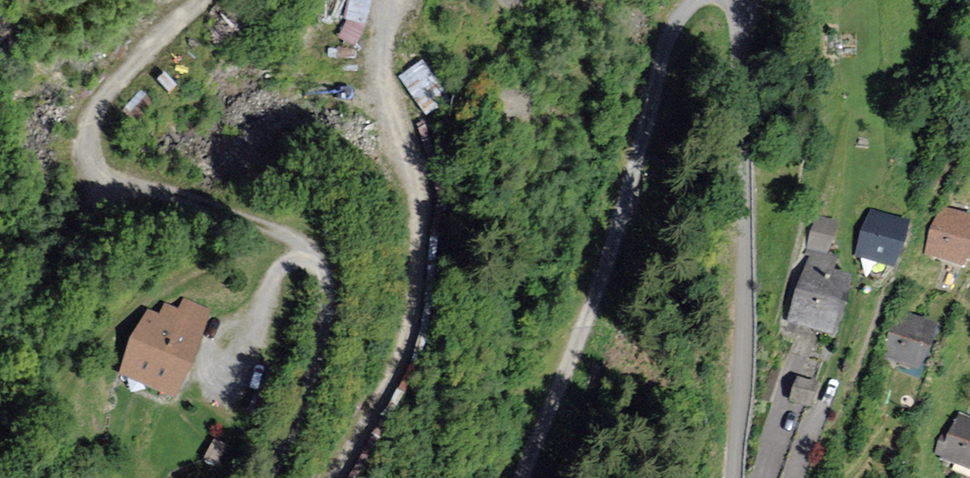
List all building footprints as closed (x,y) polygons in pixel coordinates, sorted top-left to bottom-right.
[(422,52),(401,56),(407,91),(427,87),(422,52)] [(941,208),(928,253),(963,263),(969,240),(969,217),(941,208)] [(906,222),(870,211),(857,253),(894,264),(906,222)] [(834,223),(817,218),(809,246),(827,250),(834,223)] [(833,260),(810,254),(791,318),(832,330),(848,276),(830,271),(833,260)] [(173,390),(207,309),(185,300),(178,315),(165,309),(161,319),(148,314),(124,370),(173,390)] [(934,326),(902,314),(886,355),(918,367),(934,326)] [(814,384),(798,378),(791,399),(808,404),(814,384)] [(960,416),(954,433),(945,429),(936,452),(969,465),(969,420),(960,416)]
